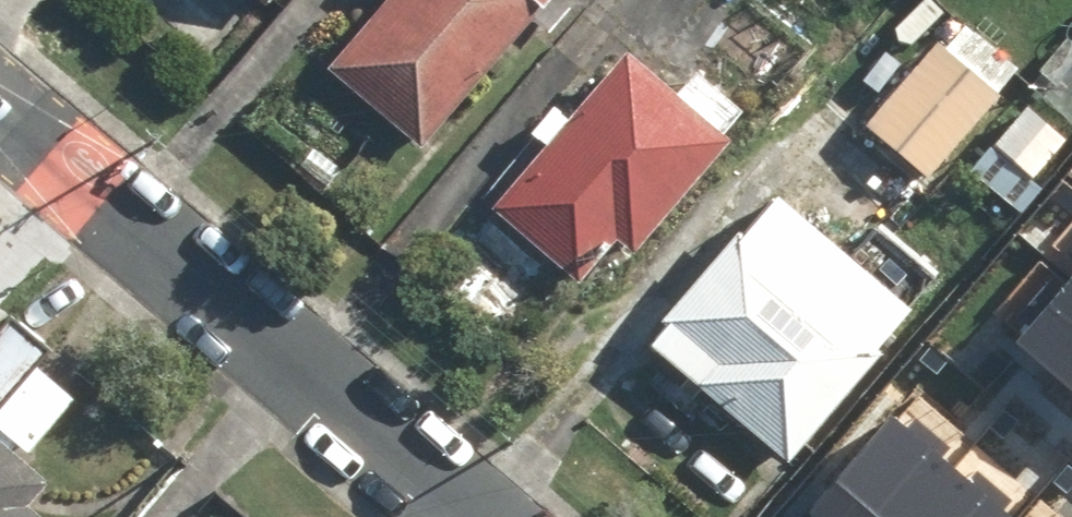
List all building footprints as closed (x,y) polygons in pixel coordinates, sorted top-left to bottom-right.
[(326,71),(421,152),(551,0),(387,0),(326,71)] [(924,172),(1016,74),(961,22),(868,120),(924,172)] [(634,252),(727,142),(721,137),(741,113),(692,71),(669,98),(622,58),(494,209),(582,283),(619,239),(634,252)] [(1071,301),(1071,223),(1026,274),(1064,309),(1071,301)] [(787,465),(878,356),(733,237),(643,347),(787,465)] [(38,371),(0,413),(0,430),(29,456),(75,404),(38,371)] [(843,473),(893,516),(1031,516),(1062,482),(934,371),(843,473)] [(26,506),(46,484),(0,443),(0,516),(38,516),(26,506)]
